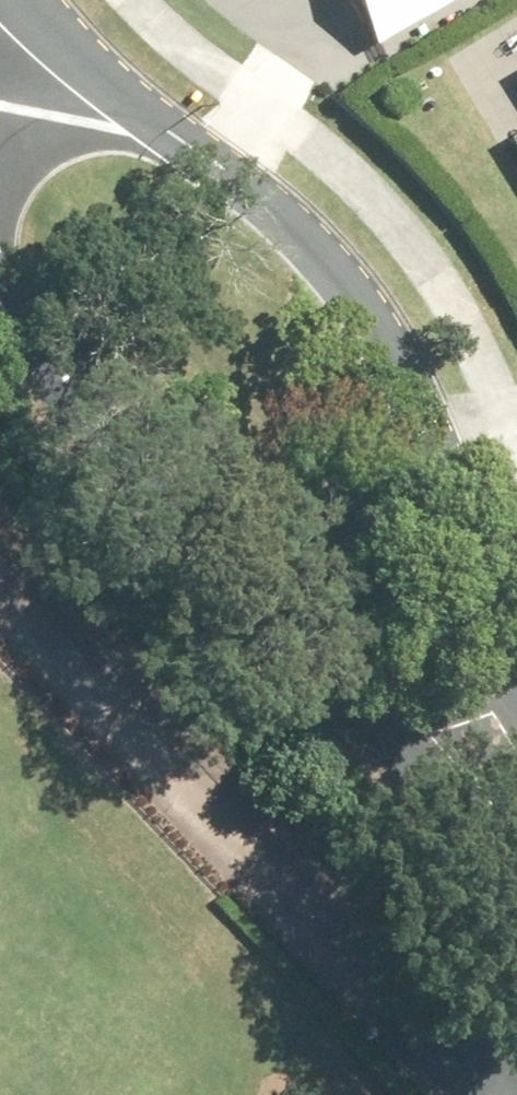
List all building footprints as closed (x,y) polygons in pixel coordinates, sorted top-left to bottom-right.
[(456,0),(355,0),(381,45),(456,0)]
